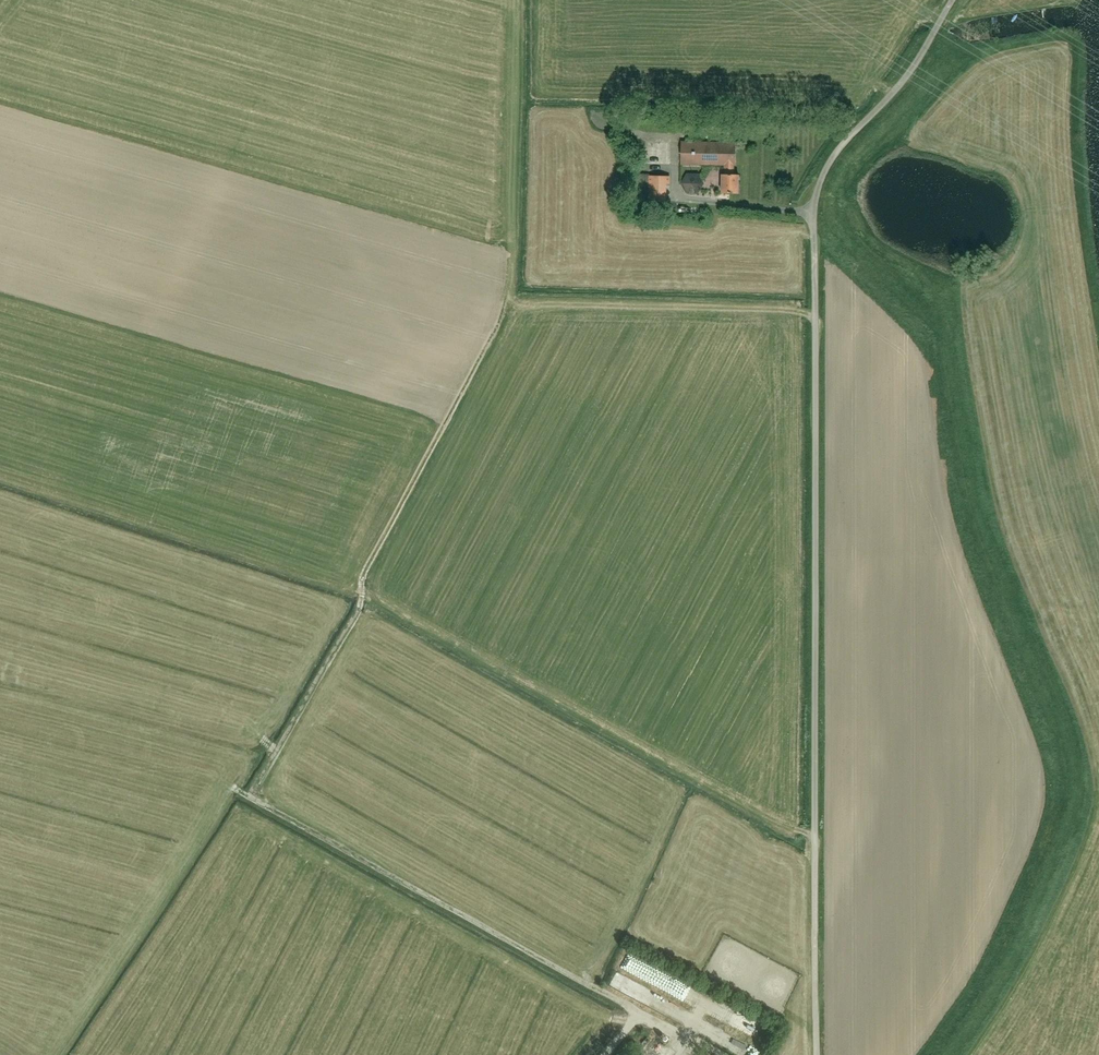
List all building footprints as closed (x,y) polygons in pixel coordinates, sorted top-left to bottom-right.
[(736,142),(691,141),(680,141),(680,163),(724,164),(724,174),(722,174),(721,192),(738,192),(738,174),(733,174),(733,164),(736,164),(736,142)] [(695,171),(681,177),(686,190),(700,185),(695,171)] [(648,175),(648,201),(666,201),(666,183),(669,183),(669,175),(648,175)]
